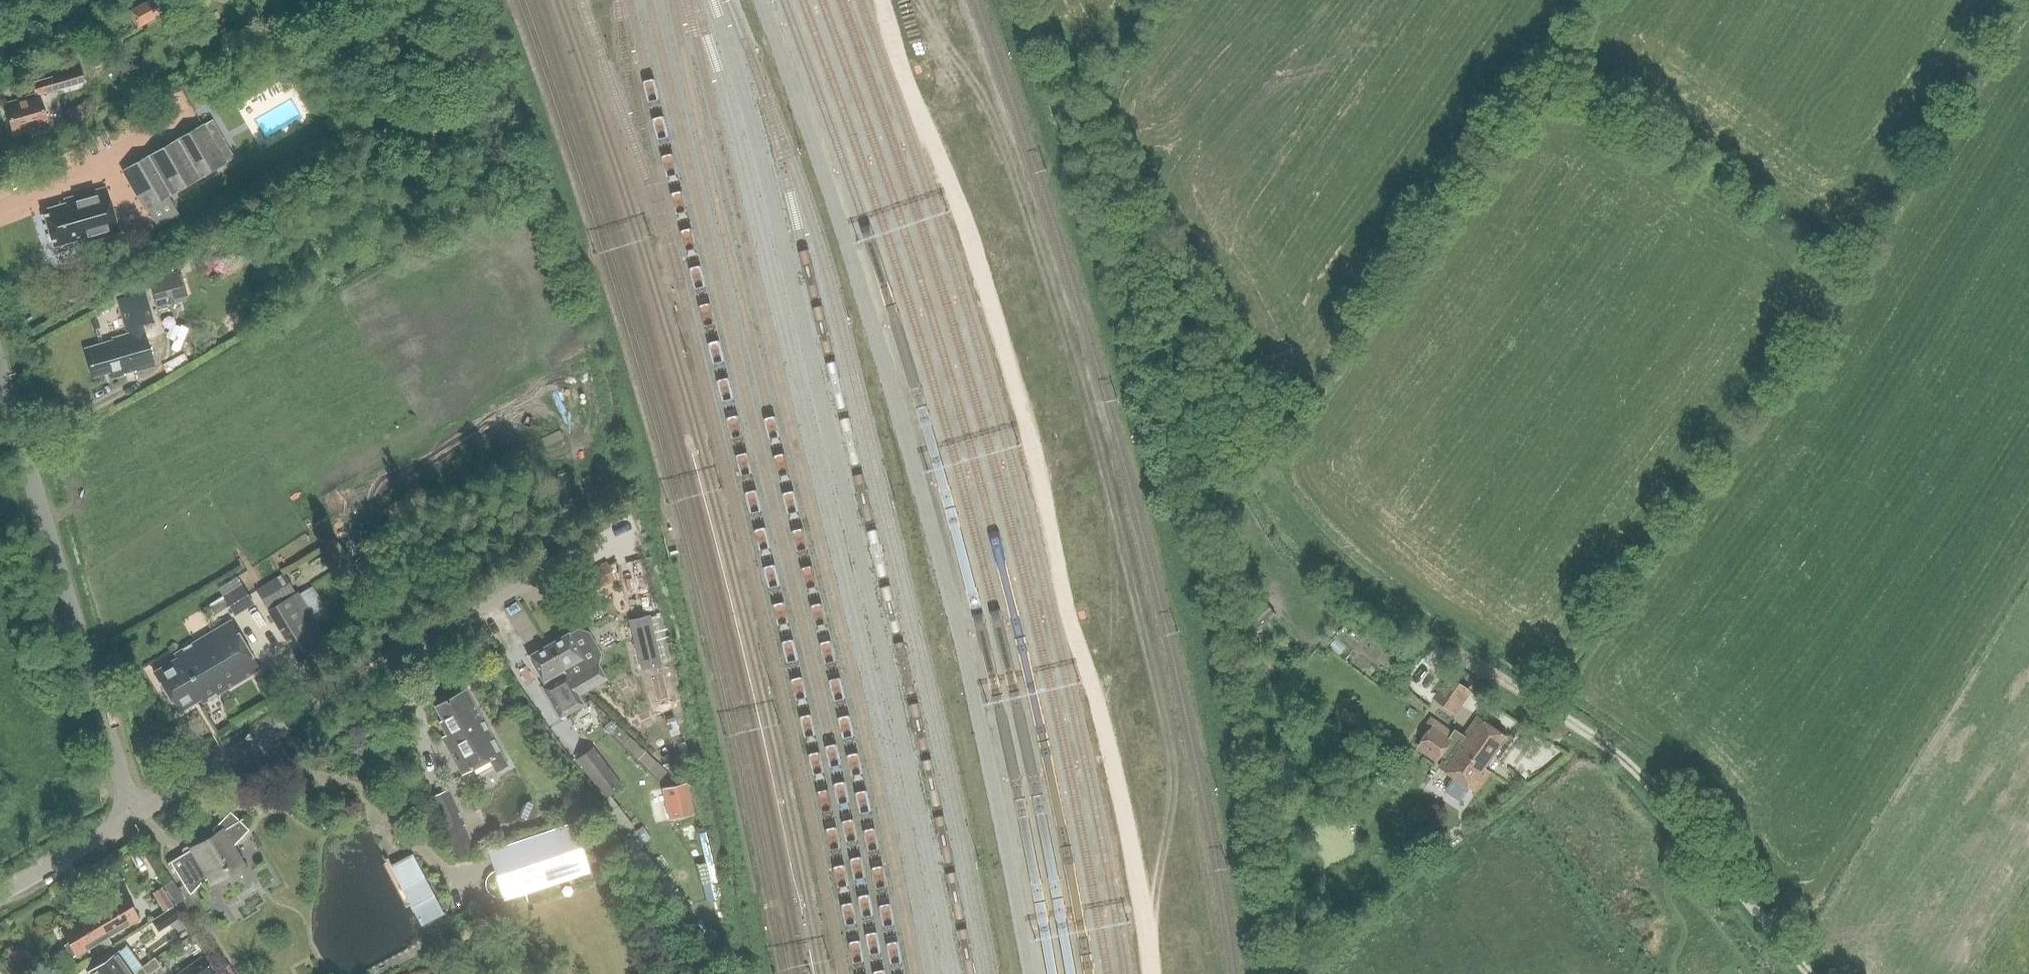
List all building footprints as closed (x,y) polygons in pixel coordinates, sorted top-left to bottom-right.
[(129,11),(138,28),(170,12),(164,0),(151,0),(129,11)] [(28,97),(29,98),(4,106),(13,136),(29,131),(34,146),(52,141),(43,111),(57,107),(54,98),(58,97),(56,89),(83,81),(78,62),(49,70),(51,78),(32,84),(36,95),(28,97)] [(204,123),(121,170),(144,211),(228,163),(204,123)] [(318,150),(313,143),(302,149),(307,157),(318,150)] [(65,200),(67,205),(45,212),(54,246),(75,240),(77,245),(116,234),(104,189),(65,200)] [(179,277),(152,285),(158,307),(185,300),(179,277)] [(112,340),(84,348),(92,376),(108,372),(110,378),(154,366),(142,323),(152,320),(144,291),(117,299),(127,334),(111,338),(112,340)] [(583,572),(591,590),(616,578),(608,561),(583,572)] [(268,606),(294,590),(283,572),(256,589),(267,607),(268,606)] [(254,603),(241,582),(221,595),(234,615),(254,603)] [(268,611),(300,663),(330,644),(299,592),(268,611)] [(661,663),(650,617),(631,622),(642,668),(661,663)] [(175,654),(178,659),(155,673),(178,711),(201,697),(204,702),(258,670),(229,622),(175,654)] [(579,628),(549,645),(578,696),(609,678),(599,661),(602,652),(589,630),(579,628)] [(583,704),(578,696),(549,645),(529,656),(546,686),(544,687),(561,716),(583,704)] [(1448,675),(1432,701),(1458,716),(1473,691),(1448,675)] [(466,691),(436,707),(451,733),(443,738),(463,775),(492,758),(500,771),(508,767),(466,691)] [(1421,736),(1415,746),(1435,762),(1440,756),(1443,759),(1438,766),(1455,780),(1477,795),(1492,772),(1487,769),(1508,736),(1477,716),(1466,733),(1455,726),(1452,731),(1429,716),(1418,734),(1421,736)] [(606,799),(623,786),(593,747),(577,759),(606,799)] [(693,815),(687,783),(662,788),(669,820),(693,815)] [(465,825),(449,789),(427,798),(444,835),(465,825)] [(617,807),(606,815),(622,835),(633,827),(617,807)] [(199,846),(218,880),(246,864),(234,845),(249,829),(231,812),(212,831),(217,835),(199,846)] [(488,850),(495,869),(489,874),(487,880),(487,887),(491,893),(497,897),(504,897),(505,900),(590,872),(575,822),(488,850)] [(641,827),(631,835),(638,845),(649,838),(641,827)] [(444,913),(413,854),(390,866),(421,925),(444,913)] [(163,885),(175,904),(183,900),(172,880),(163,885)] [(153,892),(164,912),(173,907),(161,887),(153,892)] [(123,892),(92,910),(108,938),(139,919),(123,892)] [(78,956),(108,938),(92,910),(62,928),(70,943),(66,945),(73,957),(77,954),(78,956)] [(154,922),(159,931),(178,919),(173,910),(154,922)] [(89,973),(130,973),(141,966),(127,946),(89,973)] [(214,973),(201,956),(179,971),(181,973),(213,973),(214,973)] [(141,966),(130,973),(151,973),(161,967),(154,957),(141,966)]
